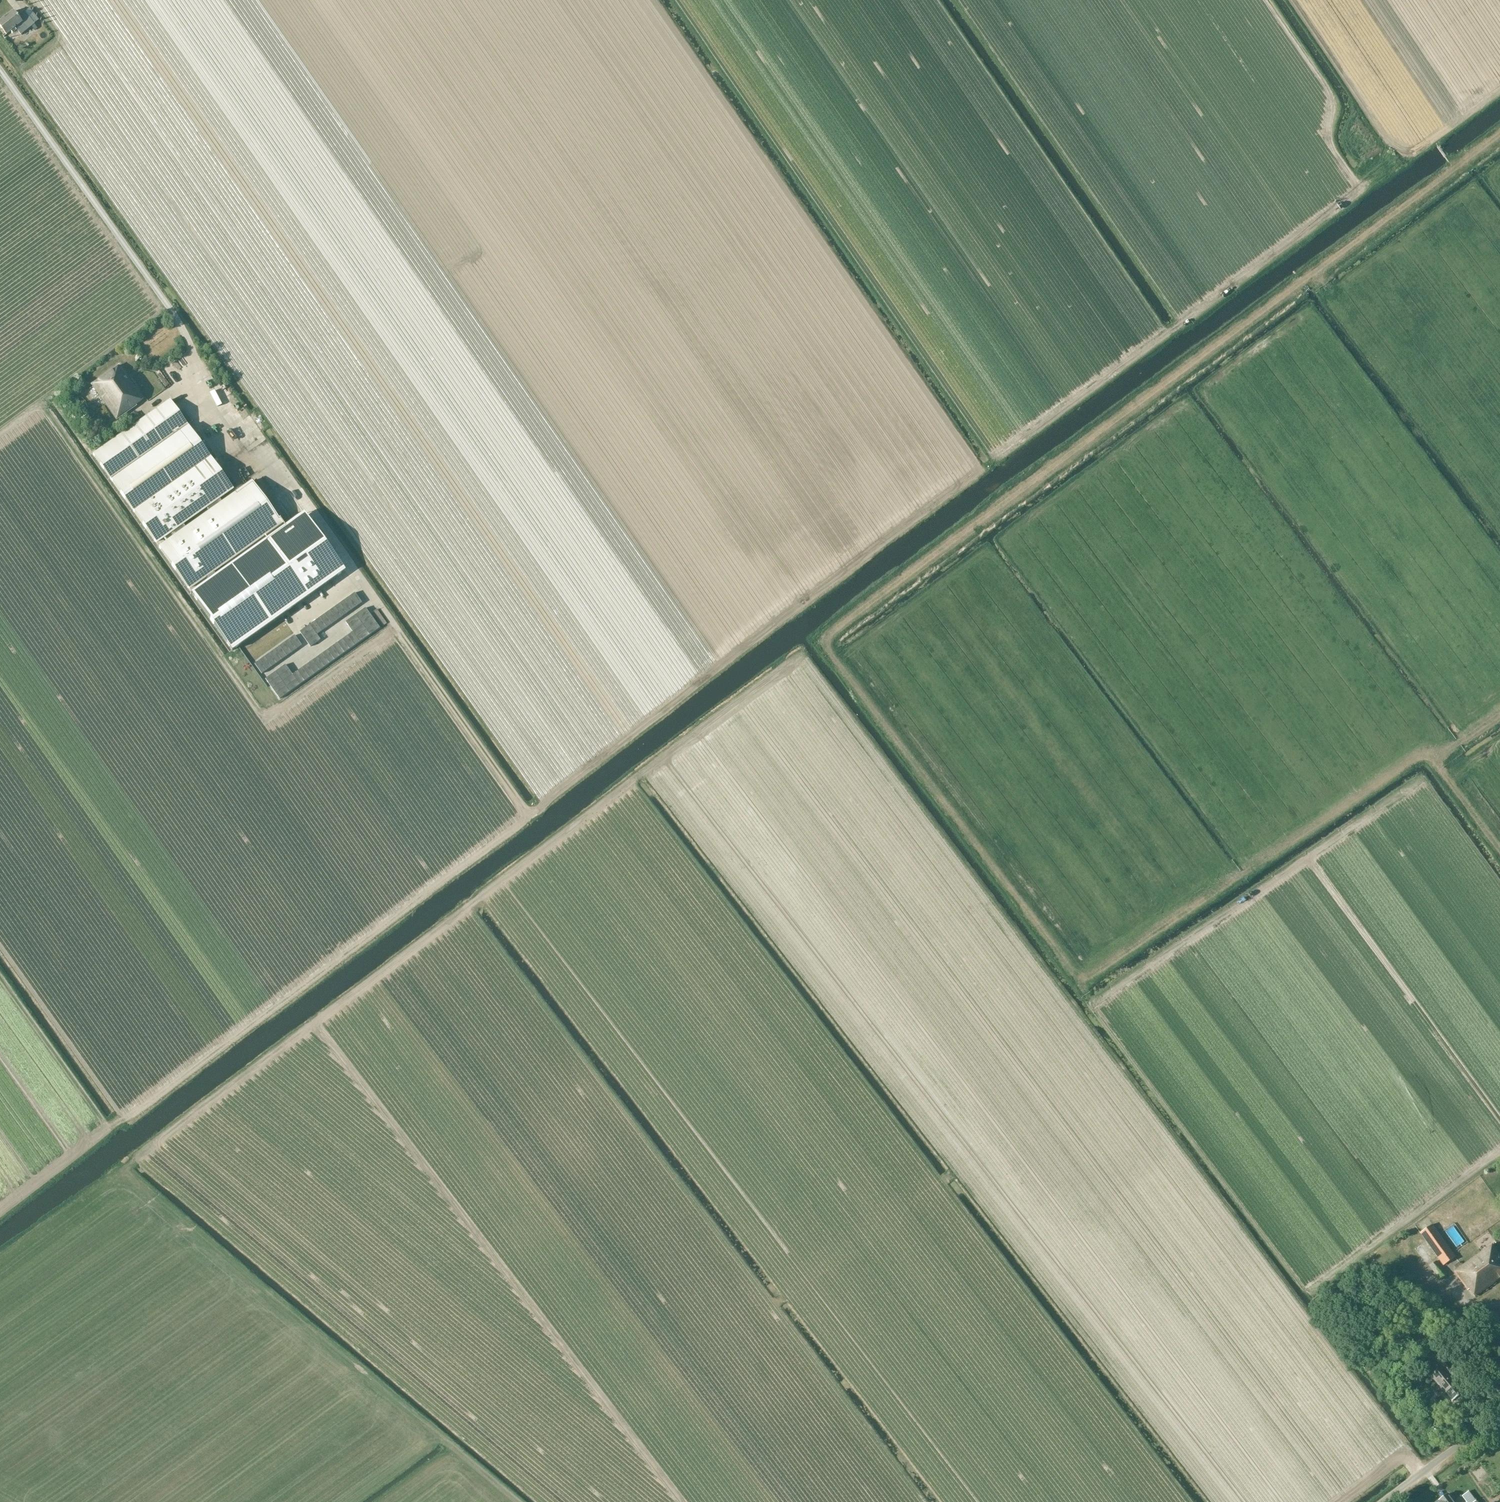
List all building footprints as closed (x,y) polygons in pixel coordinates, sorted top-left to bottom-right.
[(7,35),(16,28),(21,35),(35,25),(25,11),(18,17),(13,11),(0,22),(0,27),(7,35)] [(136,406),(136,405),(143,399),(119,365),(91,384),(116,420),(136,406)] [(109,443),(93,455),(155,543),(170,532),(173,537),(159,547),(162,552),(188,588),(205,577),(208,582),(191,594),(191,595),(192,594),(232,650),(345,570),(319,534),(310,541),(295,520),(286,527),(282,522),(280,518),(279,519),(252,481),(222,503),(218,498),(232,488),(187,425),(191,422),(183,410),(179,413),(170,400),(109,443)] [(334,607),(341,618),(362,603),(355,593),(334,607)] [(314,622),(321,632),(341,618),(334,607),(314,622)] [(380,629),(366,608),(355,616),(370,636),(380,629)] [(370,636),(355,616),(345,623),(352,633),(359,644),(370,636)] [(314,622),(299,632),(310,648),(320,641),(317,635),(321,632),(314,622)] [(332,648),(339,658),(359,644),(352,633),(332,648)] [(274,651),(281,661),(302,646),(294,636),(274,651)] [(312,662),(319,672),(339,658),(332,648),(312,662)] [(281,661),(274,651),(253,665),(260,675),(281,661)] [(319,672),(312,662),(292,676),(299,687),(319,672)] [(299,687),(292,676),(284,666),(274,673),(289,694),(299,687)] [(289,694),(274,673),(264,681),(278,701),(289,694)] [(1443,1266),(1456,1257),(1433,1224),(1420,1233),(1443,1266)] [(1454,1266),(1456,1270),(1454,1272),(1467,1291),(1468,1290),(1475,1297),(1499,1279),(1499,1256),(1492,1245),(1484,1250),(1461,1266),(1459,1263),(1454,1266)] [(1437,1261),(1430,1267),(1440,1280),(1448,1275),(1437,1261)] [(1442,1367),(1431,1376),(1445,1393),(1446,1392),(1452,1400),(1451,1401),(1452,1401),(1463,1392),(1462,1392),(1455,1384),(1456,1384),(1447,1373),(1452,1368),(1443,1357),(1437,1361),(1442,1367)] [(1463,1496),(1468,1501),(1473,1501),(1475,1500),(1469,1491),(1463,1496)] [(1437,1501),(1454,1501),(1448,1494),(1437,1501)]
